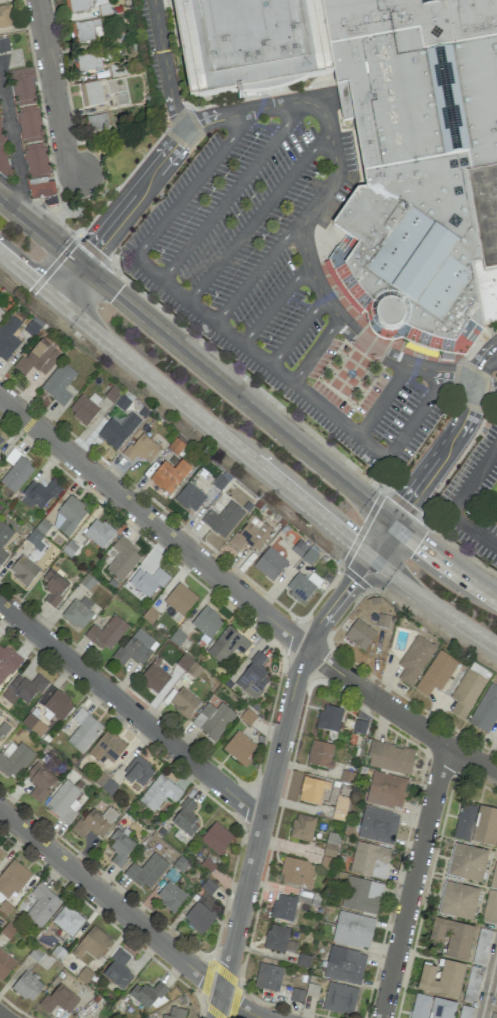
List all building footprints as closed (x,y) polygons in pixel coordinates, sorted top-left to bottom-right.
[(67,13),(98,9),(99,16),(108,14),(106,0),(66,0),(67,13)] [(188,99),(171,0),(321,0),(334,74),(308,78),(296,86),(279,91),(267,94),(250,95),(231,92),(188,99)] [(334,74),(321,0),(496,0),(496,166),(464,172),(482,271),(496,268),(496,320),(482,323),(485,330),(482,331),(465,356),(450,355),(431,351),(417,347),(402,339),(393,341),(384,340),(376,337),(371,331),(367,325),(367,315),(353,302),(347,293),(339,282),(334,272),(329,260),(346,237),(333,227),(358,190),(367,189),(354,126),(341,128),(340,120),(341,120),(334,74)] [(14,26),(10,4),(0,6),(0,28),(14,26)] [(101,39),(100,20),(74,22),(76,41),(101,39)] [(8,39),(0,40),(0,54),(9,53),(8,39)] [(102,70),(99,54),(74,58),(77,74),(102,70)] [(10,70),(21,143),(43,139),(32,67),(10,70)] [(83,107),(103,104),(100,81),(80,85),(83,107)] [(108,128),(105,114),(86,117),(88,132),(108,128)] [(24,145),(27,178),(48,176),(45,143),(24,145)] [(464,172),(496,166),(496,268),(482,271),(464,172)] [(31,200),(44,197),(45,205),(57,203),(52,178),(28,182),(31,200)] [(4,362),(20,342),(12,335),(21,323),(11,315),(0,328),(0,358),(4,362)] [(30,366),(45,376),(60,352),(39,338),(25,360),(20,356),(13,367),(25,375),(30,366)] [(63,406),(71,395),(64,391),(76,373),(60,361),(40,390),(63,406)] [(88,399),(81,394),(67,411),(85,425),(103,402),(92,393),(88,399)] [(97,437),(118,451),(139,419),(129,412),(121,425),(109,418),(97,437)] [(121,454),(131,461),(136,454),(150,464),(160,447),(140,434),(132,447),(128,444),(121,454)] [(12,449),(4,459),(12,466),(0,480),(0,482),(14,493),(35,467),(12,449)] [(163,461),(148,480),(169,496),(191,468),(180,460),(173,469),(163,461)] [(33,480),(18,499),(29,508),(34,504),(42,511),(61,487),(51,479),(43,489),(33,480)] [(206,496),(187,481),(174,500),(193,514),(206,496)] [(88,509),(69,496),(50,524),(68,537),(88,509)] [(217,516),(209,509),(200,520),(223,539),(245,512),(230,500),(217,516)] [(257,552),(272,531),(262,523),(261,524),(250,516),(229,544),(239,552),(245,543),(257,552)] [(102,550),(115,533),(96,517),(83,534),(102,550)] [(14,533),(0,521),(0,564),(8,555),(0,548),(14,533)] [(118,553),(105,569),(121,582),(142,554),(120,536),(111,547),(118,553)] [(287,560),(266,547),(253,569),(273,581),(287,560)] [(26,587),(40,570),(21,555),(7,572),(26,587)] [(127,583),(149,600),(168,575),(158,568),(150,577),(139,568),(127,583)] [(51,591),(43,601),(53,608),(70,584),(49,569),(39,582),(51,591)] [(303,604),(322,580),(311,572),(306,579),(297,572),(284,589),(303,604)] [(163,603),(184,617),(197,596),(177,582),(163,603)] [(96,607),(80,593),(62,616),(78,629),(96,607)] [(197,640),(206,645),(223,620),(203,606),(190,625),(202,633),(197,640)] [(128,626),(114,614),(100,631),(92,624),(84,635),(107,653),(128,626)] [(364,650),(376,631),(355,619),(344,638),(364,650)] [(234,649),(241,655),(251,643),(228,625),(207,651),(223,664),(234,649)] [(141,666),(158,644),(137,627),(112,658),(122,666),(129,657),(141,666)] [(397,664),(404,668),(397,679),(410,687),(436,647),(416,634),(397,664)] [(0,644),(0,686),(1,687),(21,658),(0,644)] [(440,691),(458,662),(438,650),(414,689),(427,697),(433,687),(440,691)] [(261,667),(267,658),(257,651),(234,684),(254,699),(271,674),(261,667)] [(173,672),(154,658),(138,681),(157,694),(173,672)] [(464,720),(487,679),(467,668),(450,698),(456,701),(450,712),(464,720)] [(17,674),(0,696),(13,706),(16,703),(27,711),(35,700),(42,705),(55,688),(49,684),(49,683),(37,673),(30,683),(17,674)] [(496,716),(496,686),(490,682),(467,722),(487,733),(496,716)] [(186,718),(200,702),(182,686),(168,703),(186,718)] [(61,721),(74,704),(55,690),(42,707),(61,721)] [(236,715),(220,702),(215,708),(207,702),(190,723),(214,742),(236,715)] [(317,729),(339,732),(342,708),(320,705),(317,729)] [(30,711),(39,722),(43,718),(46,723),(53,717),(44,707),(38,713),(34,708),(30,711)] [(70,719),(78,726),(66,741),(81,754),(103,727),(80,708),(70,719)] [(21,723),(39,737),(46,727),(29,713),(21,723)] [(9,727),(2,721),(0,724),(0,739),(9,727)] [(102,755),(112,764),(127,745),(107,729),(87,753),(97,761),(102,755)] [(250,762),(246,758),(256,747),(238,730),(222,748),(244,768),(250,762)] [(13,781),(33,755),(11,738),(0,752),(0,771),(13,781)] [(335,746),(312,740),(306,763),(329,769),(335,746)] [(415,750),(369,741),(364,766),(410,775),(415,750)] [(155,770),(136,756),(120,777),(131,785),(134,781),(142,787),(155,770)] [(24,776),(35,785),(28,794),(37,803),(56,780),(36,762),(24,776)] [(408,780),(373,770),(368,787),(366,786),(362,800),(400,810),(408,780)] [(183,792),(159,774),(138,801),(153,812),(166,796),(174,803),(183,792)] [(329,790),(330,783),(303,776),(297,800),(319,805),(323,789),(329,790)] [(67,824),(81,805),(74,800),(81,791),(64,779),(44,808),(67,824)] [(333,819),(343,821),(347,798),(336,796),(333,819)] [(190,837),(200,823),(188,815),(196,804),(187,798),(169,822),(190,837)] [(454,838),(470,840),(474,806),(458,804),(454,838)] [(89,829),(100,838),(118,814),(108,806),(100,816),(89,807),(71,831),(81,839),(89,829)] [(393,845),(399,813),(363,806),(357,838),(393,845)] [(494,847),(496,835),(496,810),(480,806),(472,842),(494,847)] [(289,837),(310,843),(316,818),(295,813),(289,837)] [(199,840),(218,856),(233,837),(214,821),(199,840)] [(105,843),(117,852),(110,861),(118,868),(136,844),(116,829),(105,843)] [(488,850),(453,843),(447,875),(481,882),(488,850)] [(146,891),(168,864),(153,852),(140,868),(132,862),(124,872),(146,891)] [(279,882),(310,887),(314,863),(283,858),(279,882)] [(30,873),(11,859),(0,874),(0,894),(10,901),(30,873)] [(496,920),(496,863),(492,862),(483,922),(496,924),(496,920)] [(383,884),(347,876),(340,906),(376,915),(383,884)] [(174,912),(186,894),(167,881),(155,899),(174,912)] [(472,921),(479,889),(445,881),(437,913),(472,921)] [(37,900),(24,915),(40,928),(62,901),(39,882),(29,893),(37,900)] [(297,899),(276,893),(270,917),(291,922),(297,899)] [(182,919),(201,934),(216,916),(196,901),(182,919)] [(85,919),(64,904),(51,922),(71,937),(85,919)] [(375,919),(339,910),(331,941),(367,951),(375,919)] [(444,956),(468,961),(474,926),(432,918),(428,943),(441,946),(444,933),(449,933),(444,956)] [(85,951),(96,960),(112,940),(93,925),(70,953),(78,959),(85,951)] [(294,941),(288,941),(289,927),(267,925),(265,949),(285,951),(285,949),(293,950),(294,941)] [(471,963),(483,966),(492,931),(480,928),(471,963)] [(360,985),(366,954),(330,946),(323,978),(360,985)] [(0,948),(0,981),(1,981),(17,962),(0,948)] [(133,976),(122,967),(130,957),(118,948),(110,958),(112,960),(102,974),(122,990),(133,976)] [(465,964),(441,960),(439,967),(422,963),(416,990),(458,999),(465,964)] [(277,993),(284,969),(260,962),(254,986),(277,993)] [(475,1003),(482,969),(469,966),(462,1001),(475,1003)] [(30,1003),(44,985),(25,970),(11,987),(30,1003)] [(149,1013),(163,997),(162,996),(168,990),(158,981),(151,989),(142,981),(129,995),(149,1013)] [(56,1004),(68,1014),(79,999),(57,982),(39,1006),(49,1014),(56,1004)] [(305,995),(316,998),(319,986),(308,983),(305,995)] [(323,1011),(353,1015),(357,987),(327,983),(323,1011)] [(415,993),(410,1017),(426,1017),(431,997),(415,993)] [(456,1002),(433,998),(429,1017),(453,1017),(456,1002)] [(474,1008),(461,1005),(458,1017),(471,1017),(474,1008)] [(170,1007),(168,1016),(162,1014),(161,1017),(183,1017),(185,1010),(170,1007)]
